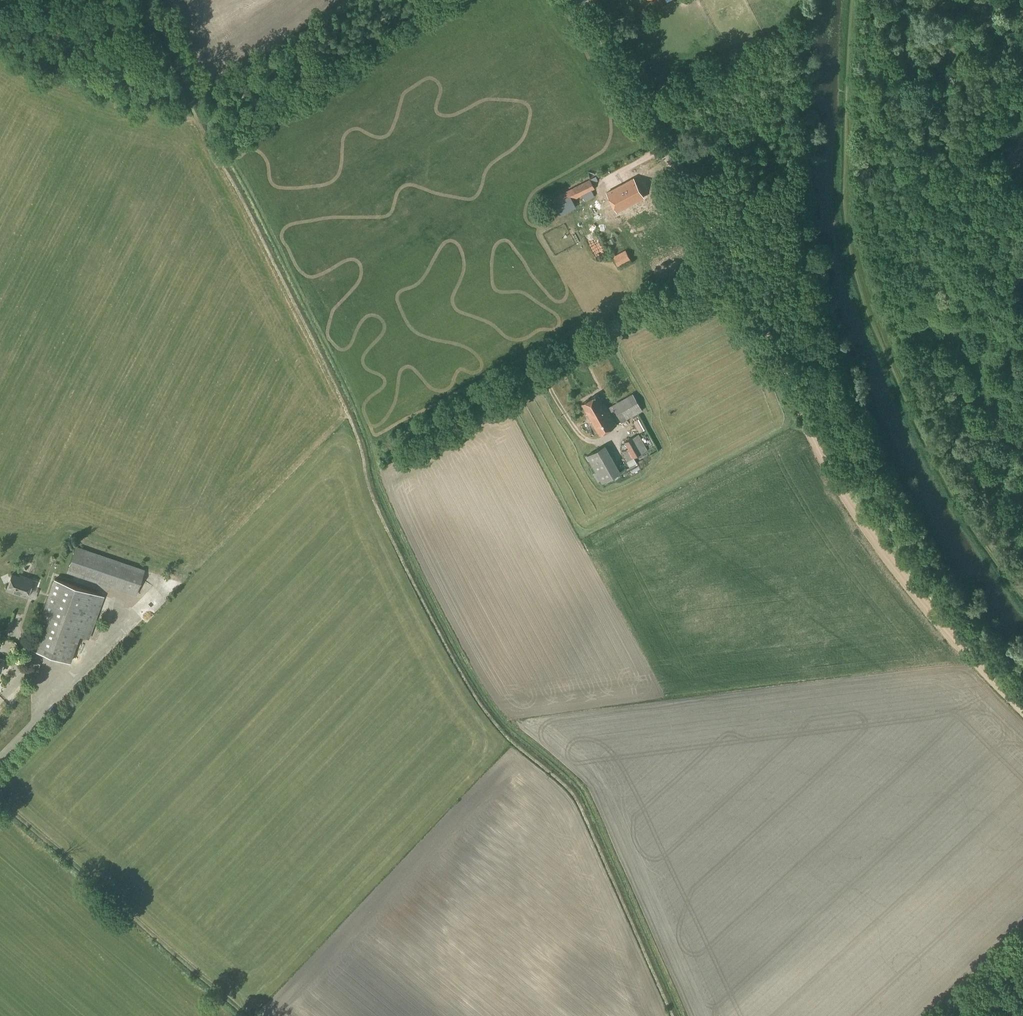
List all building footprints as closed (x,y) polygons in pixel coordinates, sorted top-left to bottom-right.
[(617,212),(644,197),(634,178),(607,193),(617,212)] [(594,196),(592,190),(595,189),(590,179),(551,198),(553,202),(544,207),(547,212),(556,208),(560,215),(576,207),(573,200),(583,195),(585,200),(594,196)] [(630,259),(625,250),(624,250),(613,256),(618,266),(630,259)] [(642,410),(633,394),(608,408),(605,403),(603,404),(597,395),(582,404),(600,435),(617,425),(610,413),(614,410),(621,422),(642,410)] [(628,449),(622,452),(628,461),(633,458),(647,449),(639,434),(624,442),(628,449)] [(602,483),(621,472),(605,445),(586,456),(602,483)] [(135,595),(144,570),(75,547),(67,572),(135,595)] [(23,579),(11,575),(6,590),(26,597),(32,580),(24,577),(23,579)] [(96,641),(111,599),(54,579),(30,648),(69,662),(79,635),(96,641)]
